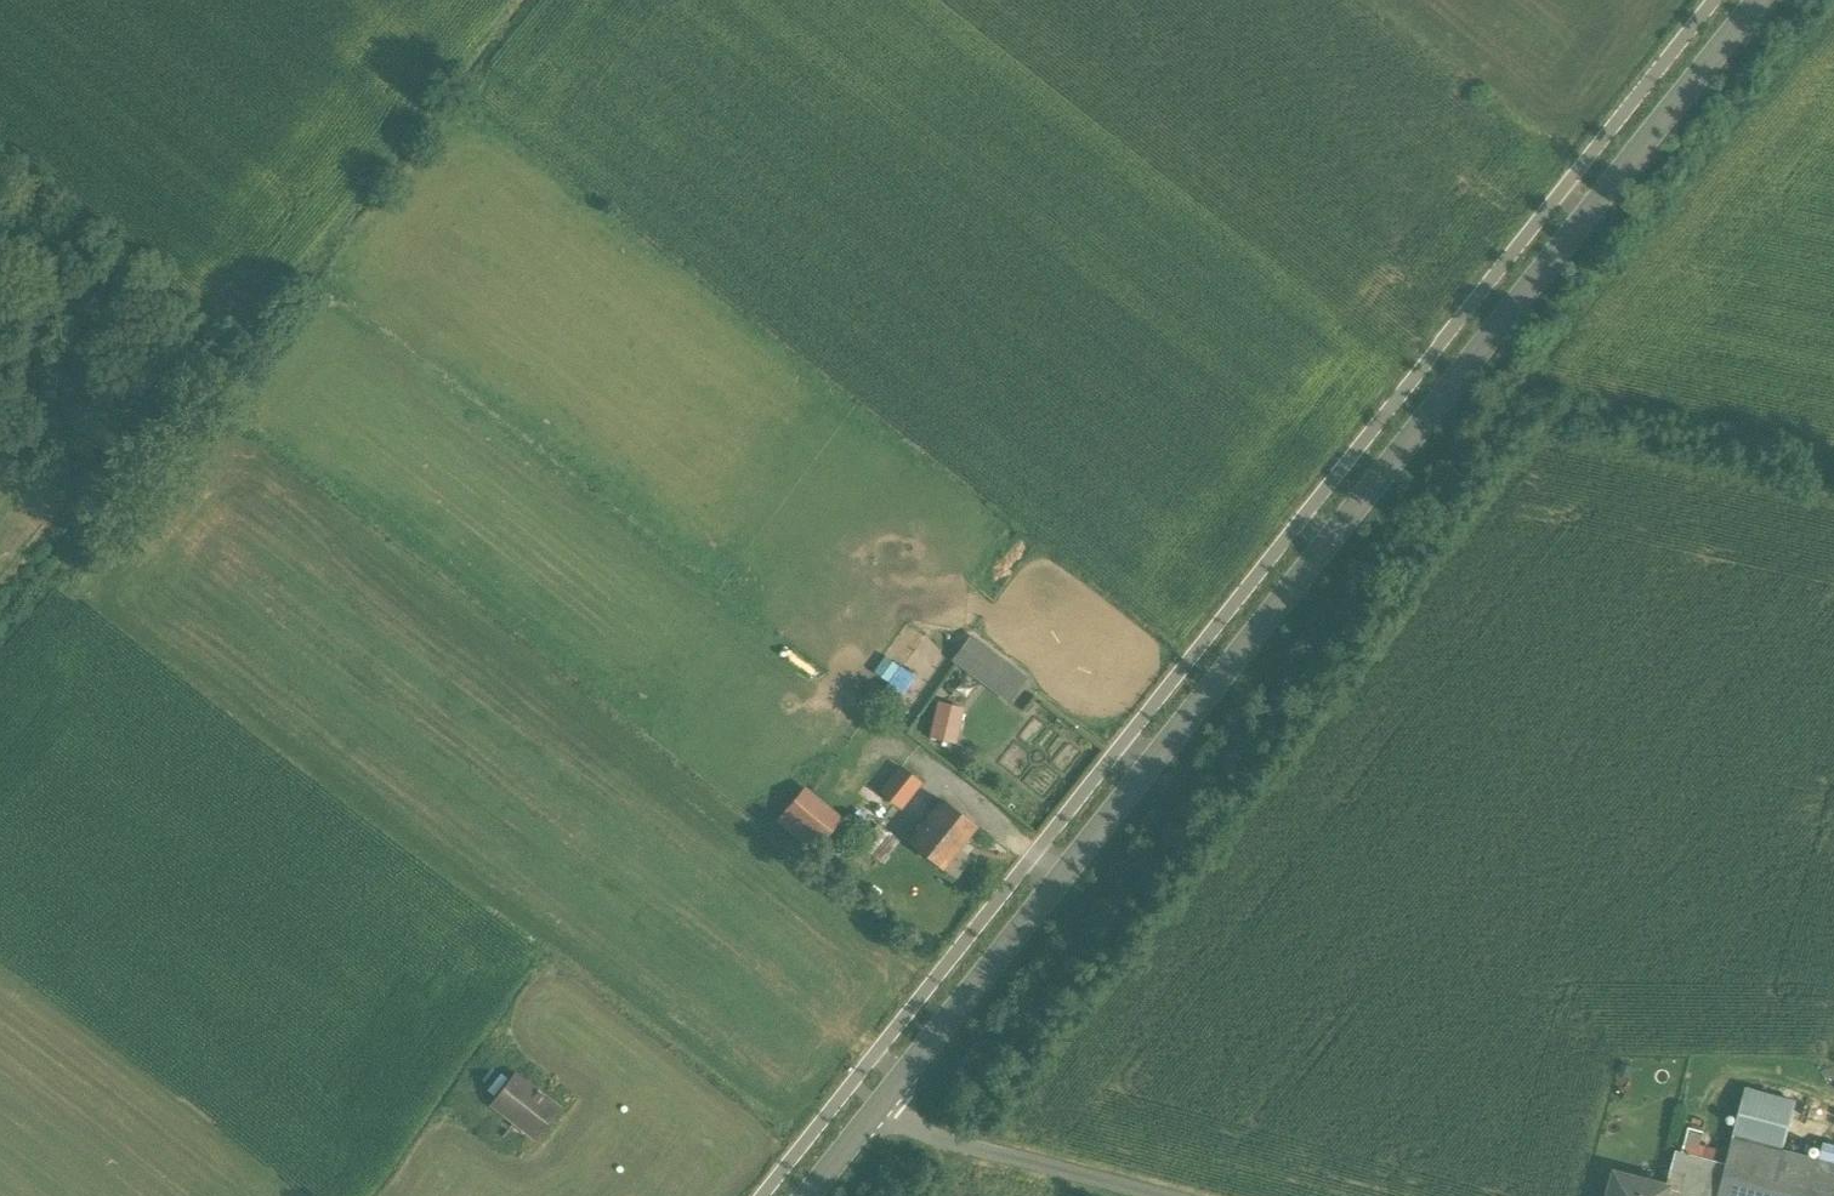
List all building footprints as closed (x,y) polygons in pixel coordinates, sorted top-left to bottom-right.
[(1019,682),(968,644),(957,659),(1007,697),(1019,682)] [(939,702),(931,735),(955,741),(963,708),(939,702)] [(902,767),(882,792),(900,806),(920,781),(902,767)] [(832,830),(794,799),(779,818),(816,849),(832,830)] [(943,799),(909,841),(943,867),(976,825),(943,799)] [(876,819),(858,840),(883,860),(900,839),(876,819)] [(557,1108),(513,1073),(491,1102),(535,1136),(557,1108)] [(1797,1101),(1748,1089),(1735,1138),(1783,1151),(1797,1101)] [(1705,1130),(1690,1126),(1686,1141),(1701,1145),(1705,1130)] [(1735,1138),(1732,1147),(1728,1162),(1719,1195),(1833,1195),(1833,1164),(1783,1151),(1735,1138)] [(1732,1147),(1718,1144),(1714,1159),(1728,1162),(1732,1147)] [(1691,1153),(1691,1151),(1688,1150),(1688,1152),(1677,1149),(1668,1186),(1669,1186),(1667,1195),(1675,1195),(1676,1190),(1699,1195),(1719,1195),(1728,1162),(1714,1159),(1691,1153)] [(1618,1173),(1612,1195),(1667,1195),(1669,1186),(1668,1186),(1618,1173)]
